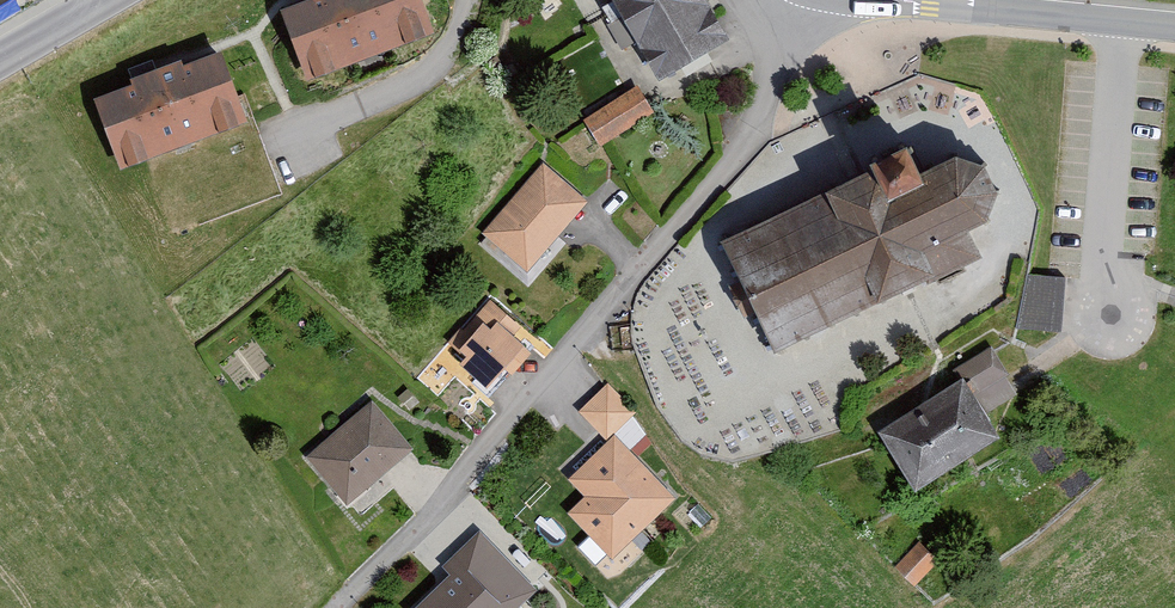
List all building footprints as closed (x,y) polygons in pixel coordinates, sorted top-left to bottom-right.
[(285,14),(312,82),(438,32),(426,0),(320,0),(285,14)] [(667,85),(739,42),(713,0),(616,0),(667,85)] [(224,49),(97,98),(124,168),(251,119),(224,49)] [(638,86),(584,120),(600,146),(655,112),(638,86)] [(871,170),(888,205),(927,186),(921,174),(908,147),(869,166),(871,170)] [(871,170),(721,242),(775,355),(980,257),(969,232),(988,223),(997,194),(985,167),(956,157),(921,174),(927,186),(888,205),(871,170)] [(586,201),(545,166),(487,234),(528,269),(586,201)] [(1021,324),(1063,327),(1067,273),(1025,270),(1021,324)] [(530,349),(497,320),(460,361),(494,390),(530,349)] [(966,378),(882,433),(921,493),(1006,437),(989,411),(1016,393),(998,365),(970,384),(966,378)] [(636,413),(609,385),(581,412),(609,440),(636,413)] [(375,399),(310,454),(350,501),(415,447),(375,399)] [(572,482),(588,498),(571,515),(616,561),(679,499),(618,437),(572,482)] [(479,534),(443,570),(451,578),(422,607),(524,607),(539,593),(479,534)] [(944,560),(926,544),(903,569),(921,585),(944,560)]
